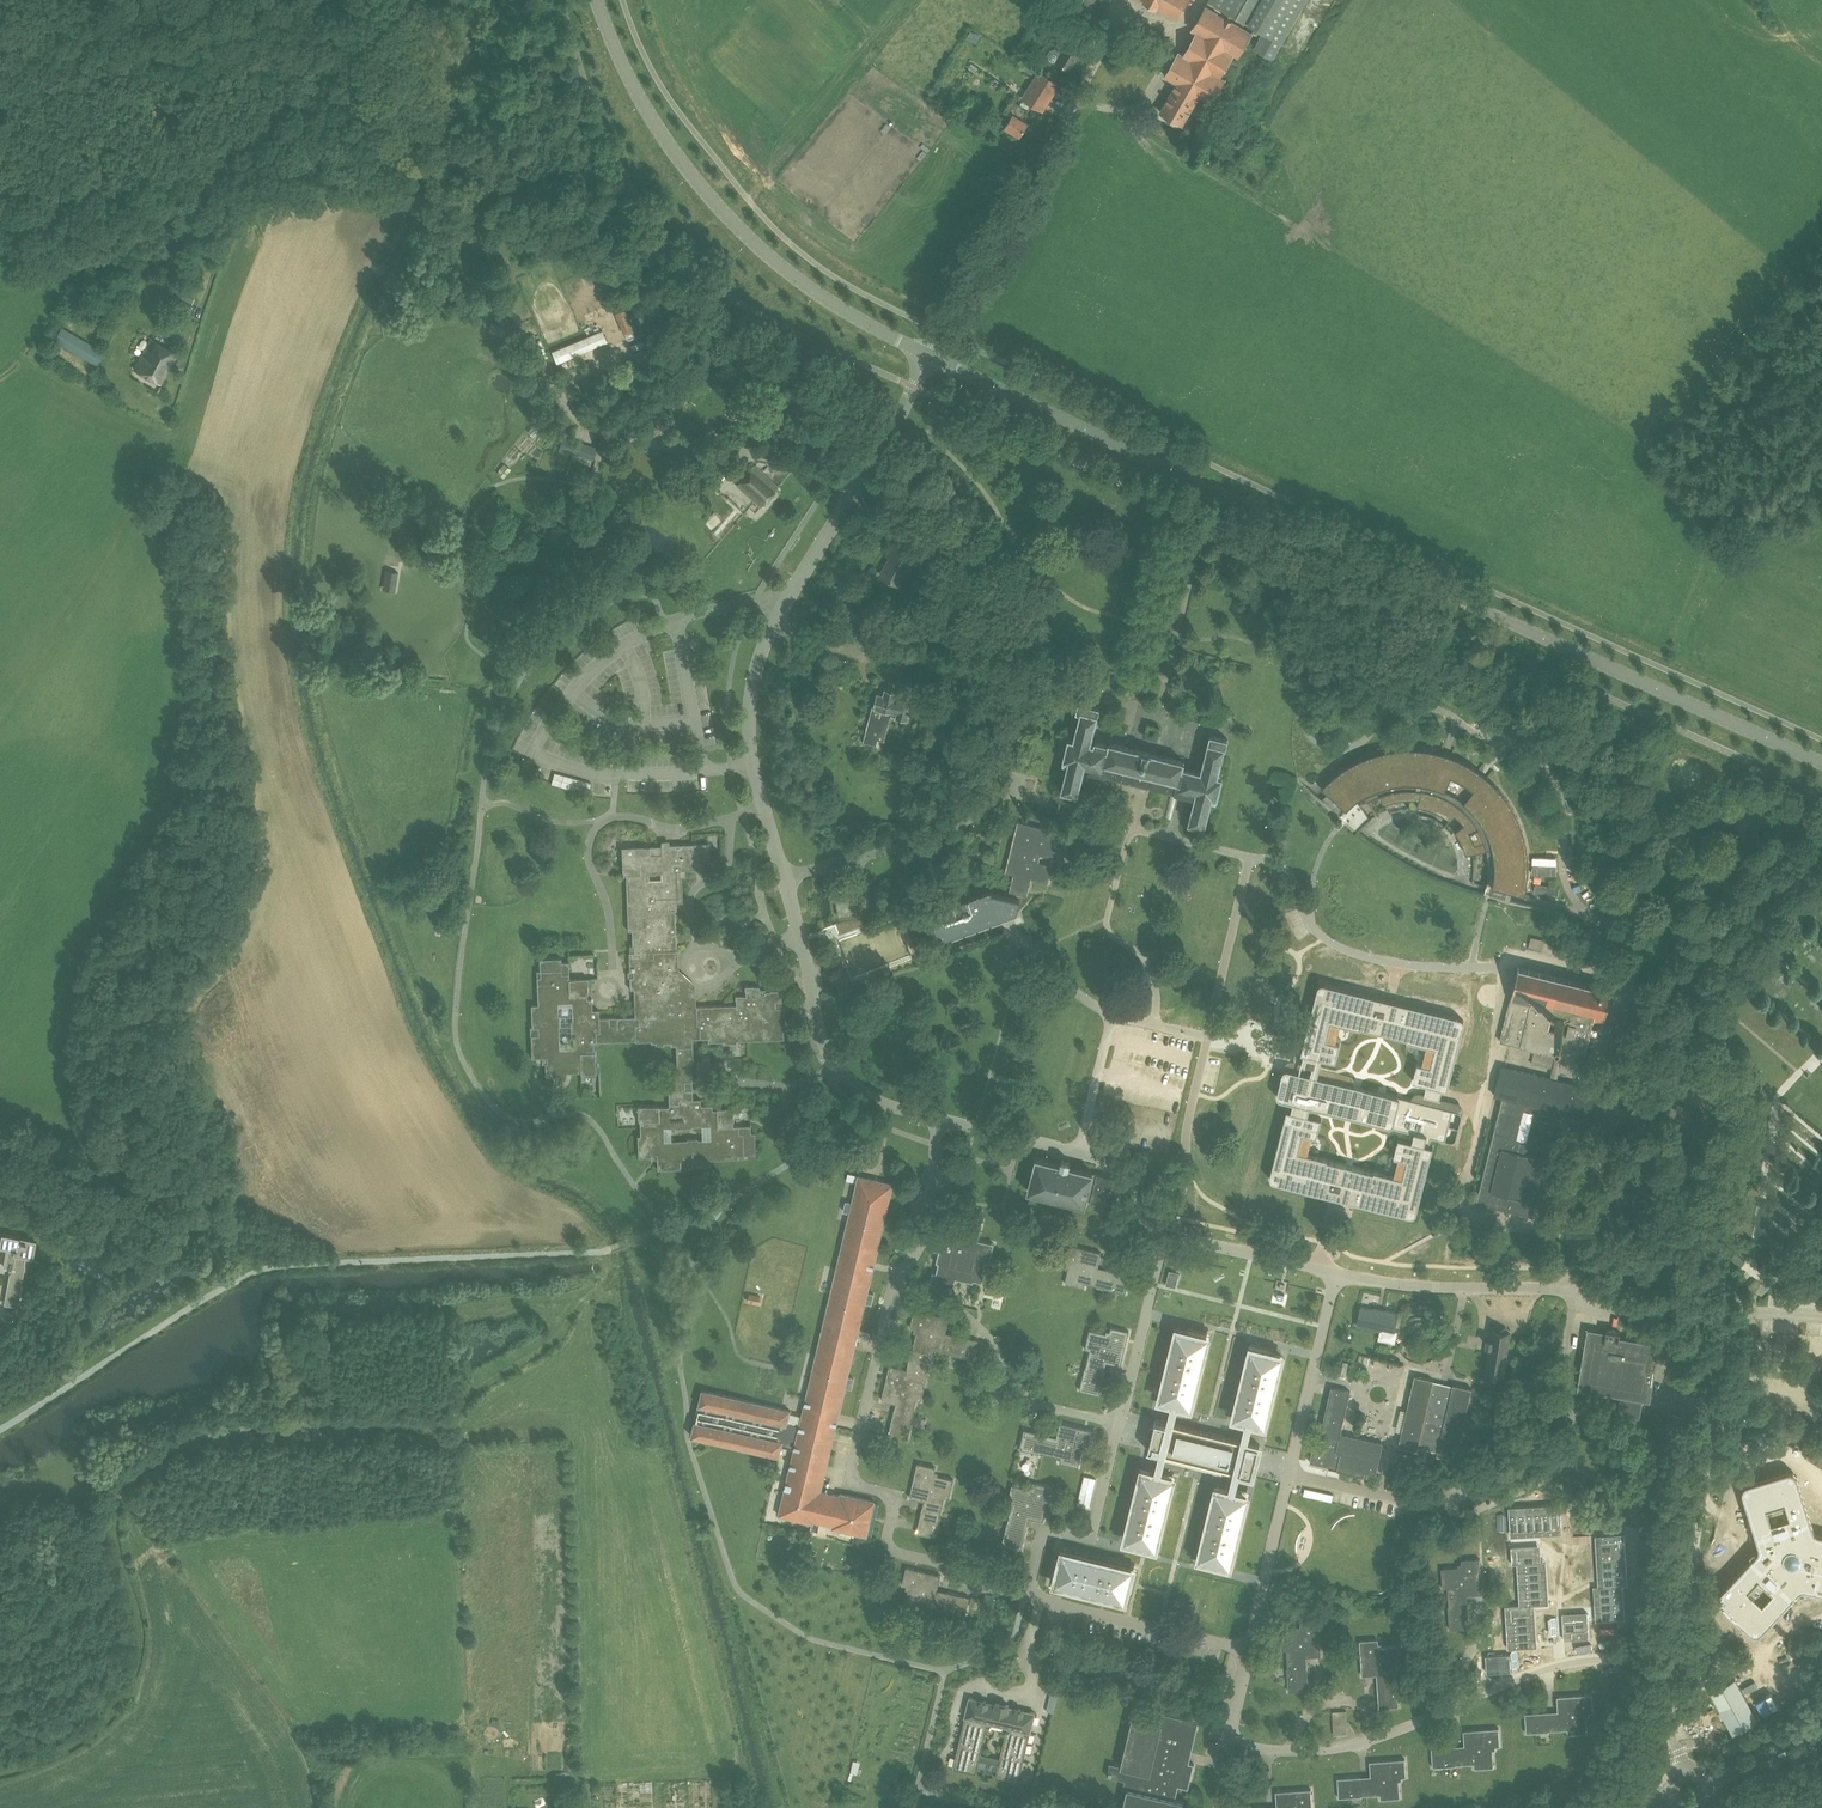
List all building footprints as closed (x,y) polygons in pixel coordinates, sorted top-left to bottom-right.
[(1094,0),(1067,0),(1065,4),(1085,16),(1094,0)] [(1177,19),(1188,0),(1143,0),(1177,19)] [(1264,31),(1254,48),(1273,59),(1307,0),(1210,0),(1264,31)] [(1179,51),(1164,75),(1173,80),(1176,82),(1186,87),(1199,95),(1211,102),(1224,78),(1219,76),(1224,68),(1233,53),(1238,55),(1252,32),(1206,4),(1192,29),(1196,32),(1195,33),(1186,49),(1183,53),(1179,51)] [(1050,50),(1045,58),(1047,63),(1051,65),(1056,64),(1057,61),(1070,69),(1085,43),(1075,37),(1080,28),(1065,20),(1060,29),(1071,35),(1061,52),(1055,49),(1050,50)] [(1031,75),(1036,68),(1027,62),(1022,69),(1031,75)] [(1041,72),(1024,99),(1039,109),(1057,82),(1041,72)] [(1176,82),(1160,110),(1183,123),(1199,95),(1186,87),(1176,82)] [(1012,114),(1005,126),(1020,135),(1028,122),(1021,118),(1027,109),(1010,99),(1004,109),(1012,114)] [(1224,116),(1213,109),(1206,121),(1218,128),(1224,116)] [(1231,136),(1237,126),(1227,120),(1221,129),(1231,136)] [(625,308),(614,313),(623,333),(633,329),(625,308)] [(594,333),(604,329),(602,323),(592,327),(594,333)] [(602,330),(554,351),(559,362),(607,341),(602,330)] [(156,381),(161,384),(177,353),(151,338),(134,369),(138,370),(138,371),(156,381)] [(89,342),(81,356),(97,366),(105,352),(89,342)] [(723,414),(731,413),(730,402),(722,402),(723,414)] [(589,449),(591,446),(563,437),(559,448),(594,460),(596,452),(589,449)] [(760,506),(778,486),(754,465),(736,485),(760,506)] [(889,557),(880,573),(899,584),(917,551),(895,539),(886,556),(889,557)] [(385,569),(382,584),(396,587),(398,571),(385,569)] [(891,714),(907,718),(912,720),(914,710),(910,709),(913,696),(903,694),(903,691),(897,690),(897,692),(885,689),(884,694),(878,693),(875,704),(873,703),(873,705),(863,741),(876,744),(877,738),(884,740),(891,714)] [(1218,773),(1224,747),(1226,738),(1211,734),(1201,771),(1182,767),(1184,761),(1123,746),(1109,742),(1109,744),(1095,741),(1095,745),(1090,744),(1099,706),(1079,701),(1077,710),(1081,711),(1075,737),(1072,736),(1072,739),(1069,738),(1064,759),(1063,762),(1068,763),(1062,790),(1077,794),(1085,764),(1091,766),(1091,769),(1140,782),(1150,784),(1172,789),(1175,790),(1175,791),(1187,794),(1195,795),(1189,821),(1205,825),(1211,799),(1216,800),(1217,797),(1222,776),(1220,776),(1220,773),(1218,773)] [(1324,784),(1321,787),(1338,802),(1341,805),(1363,825),(1366,822),(1369,819),(1372,816),(1375,814),(1378,812),(1382,810),(1385,809),(1387,808),(1389,812),(1391,812),(1395,810),(1399,809),(1403,809),(1407,808),(1409,808),(1415,809),(1418,809),(1417,813),(1421,814),(1425,815),(1429,816),(1433,818),(1436,820),(1440,822),(1443,824),(1446,827),(1449,830),(1451,833),(1455,830),(1455,831),(1458,835),(1460,838),(1461,839),(1461,840),(1462,842),(1462,843),(1463,845),(1464,846),(1463,846),(1464,848),(1465,850),(1466,853),(1466,852),(1471,851),(1472,854),(1472,857),(1473,860),(1473,863),(1473,866),(1473,869),(1473,872),(1472,875),(1472,878),(1471,882),(1525,895),(1525,894),(1526,890),(1527,886),(1527,882),(1528,878),(1528,874),(1528,870),(1528,865),(1528,861),(1528,853),(1527,849),(1526,845),(1526,841),(1525,837),(1524,833),(1522,829),(1521,825),(1520,821),(1518,817),(1516,814),(1514,810),(1512,806),(1510,803),(1508,799),(1506,796),(1503,793),(1500,789),(1498,786),(1495,783),(1492,780),(1489,777),(1486,775),(1485,774),(1481,779),(1477,776),(1480,771),(1479,770),(1476,767),(1472,765),(1469,763),(1465,761),(1462,759),(1455,756),(1452,755),(1449,754),(1447,759),(1441,758),(1443,752),(1442,752),(1438,751),(1434,750),(1430,749),(1426,748),(1422,748),(1418,747),(1414,747),(1410,747),(1405,747),(1401,748),(1397,748),(1393,748),(1389,749),(1385,750),(1381,751),(1377,752),(1373,753),(1369,754),(1365,756),(1361,758),(1358,759),(1354,761),(1350,763),(1347,765),(1343,768),(1340,770),(1337,773),(1333,775),(1330,778),(1327,781),(1324,784)] [(555,785),(574,790),(577,779),(558,774),(555,785)] [(1062,859),(1069,833),(1059,831),(1018,820),(1005,871),(1013,874),(1009,890),(1027,895),(1031,878),(1048,882),(1052,864),(1038,861),(1040,854),(1062,859)] [(561,957),(539,958),(539,970),(536,970),(537,1004),(531,1004),(532,1026),(530,1026),(532,1057),(542,1056),(542,1062),(545,1062),(545,1075),(567,1074),(567,1071),(580,1071),(580,1072),(595,1071),(595,1051),(593,1051),(593,1041),(635,1039),(635,1040),(651,1040),(651,1041),(656,1041),(656,1044),(664,1043),(664,1042),(671,1041),(671,1044),(676,1044),(676,1062),(667,1063),(669,1105),(659,1106),(659,1105),(638,1105),(638,1120),(639,1120),(640,1134),(637,1134),(638,1156),(651,1155),(651,1158),(657,1158),(657,1168),(688,1167),(688,1166),(710,1165),(710,1158),(743,1157),(743,1154),(755,1154),(754,1132),(750,1132),(750,1124),(733,1125),(732,1107),(712,1108),(712,1104),(700,1105),(700,1098),(692,1098),(691,1061),(693,1061),(692,1038),(708,1037),(708,1041),(723,1040),(723,1043),(736,1042),(736,1040),(784,1038),(783,1028),(786,1028),(786,1024),(784,1024),(784,1006),(781,1006),(781,990),(765,990),(765,988),(759,989),(759,985),(745,986),(745,995),(735,995),(736,1004),(702,1005),(694,1005),(690,1002),(695,995),(683,983),(681,986),(674,981),(677,978),(672,973),(677,968),(672,963),(677,958),(672,954),(671,951),(677,951),(677,950),(676,950),(674,909),(676,909),(676,901),(682,901),(681,869),(694,869),(694,871),(699,870),(699,867),(710,867),(709,842),(661,844),(661,845),(622,847),(623,874),(626,874),(628,930),(631,929),(632,945),(629,945),(630,951),(628,951),(630,988),(634,988),(635,1015),(599,1017),(599,1009),(592,1009),(592,997),(587,998),(587,993),(588,993),(587,977),(569,978),(568,961),(561,961),(561,957)] [(1016,911),(1019,899),(1008,896),(991,892),(992,891),(990,890),(931,912),(941,939),(1000,917),(1016,911)] [(838,916),(856,913),(854,894),(844,896),(844,898),(836,899),(838,916)] [(1277,899),(1278,911),(1292,909),(1292,903),(1291,898),(1277,899)] [(1603,1022),(1611,989),(1518,966),(1499,1040),(1582,1061),(1592,1019),(1603,1022)] [(1315,997),(1301,1052),(1304,1052),(1302,1061),(1301,1062),(1302,1062),(1300,1070),(1288,1067),(1287,1067),(1286,1068),(1285,1068),(1284,1069),(1283,1070),(1283,1071),(1277,1092),(1277,1093),(1277,1094),(1277,1095),(1278,1095),(1278,1096),(1278,1097),(1279,1097),(1279,1098),(1280,1098),(1281,1098),(1294,1101),(1292,1110),(1287,1108),(1270,1175),(1270,1176),(1270,1177),(1270,1178),(1271,1178),(1271,1179),(1272,1180),(1273,1180),(1274,1181),(1332,1195),(1344,1198),(1356,1201),(1411,1215),(1412,1215),(1413,1215),(1414,1215),(1415,1214),(1416,1213),(1416,1212),(1416,1211),(1433,1145),(1429,1144),(1431,1136),(1451,1141),(1452,1141),(1453,1141),(1454,1141),(1454,1140),(1455,1140),(1455,1139),(1456,1139),(1456,1138),(1462,1116),(1462,1115),(1462,1114),(1461,1113),(1461,1112),(1460,1112),(1460,1111),(1459,1111),(1459,1110),(1458,1110),(1438,1105),(1440,1097),(1441,1097),(1441,1096),(1440,1095),(1442,1087),(1447,1088),(1464,1022),(1464,1021),(1464,1020),(1464,1019),(1464,1018),(1463,1018),(1463,1017),(1462,1017),(1461,1017),(1461,1016),(1460,1016),(1397,1000),(1390,999),(1324,982),(1323,982),(1322,982),(1321,982),(1320,982),(1320,983),(1319,983),(1319,984),(1318,984),(1318,985),(1315,997)] [(738,1049),(738,1054),(732,1054),(732,1063),(750,1063),(750,1049),(738,1049)] [(1602,1121),(1609,1092),(1501,1065),(1494,1095),(1502,1097),(1477,1202),(1531,1215),(1557,1110),(1602,1121)] [(590,1078),(590,1087),(602,1086),(602,1077),(590,1078)] [(1485,1082),(1469,1083),(1469,1091),(1485,1090),(1485,1082)] [(1115,1206),(1121,1179),(1069,1166),(1070,1161),(1061,1159),(1060,1164),(1036,1158),(1028,1190),(1085,1205),(1086,1199),(1115,1206)] [(1656,1208),(1665,1172),(1644,1167),(1637,1193),(1616,1188),(1611,1212),(1634,1217),(1638,1203),(1656,1208)] [(849,1212),(835,1275),(800,1423),(787,1420),(790,1409),(702,1389),(691,1435),(779,1456),(781,1445),(794,1448),(778,1514),(813,1522),(814,1520),(832,1524),(832,1527),(867,1535),(875,1500),(840,1492),(840,1495),(821,1490),(845,1386),(851,1387),(853,1378),(848,1377),(865,1302),(871,1303),(873,1294),(867,1292),(893,1183),(858,1175),(852,1202),(846,1201),(843,1210),(849,1212)] [(1709,1225),(1712,1207),(1703,1206),(1700,1223),(1709,1225)] [(953,1289),(956,1278),(973,1282),(973,1280),(982,1282),(984,1271),(983,1271),(985,1261),(989,1262),(993,1243),(978,1239),(982,1220),(981,1220),(970,1217),(972,1209),(963,1207),(961,1217),(941,1212),(934,1241),(932,1249),(939,1251),(936,1262),(938,1263),(936,1272),(933,1272),(930,1282),(933,1282),(932,1284),(953,1289)] [(26,1255),(34,1256),(37,1237),(2,1231),(0,1243),(0,1244),(6,1245),(2,1269),(14,1271),(7,1305),(17,1307),(25,1265),(24,1265),(26,1255)] [(1068,1266),(1065,1283),(1084,1287),(1085,1282),(1103,1287),(1103,1288),(1125,1293),(1130,1274),(1098,1266),(1100,1255),(1101,1252),(1066,1243),(1062,1261),(1067,1263),(1067,1266),(1068,1266)] [(1739,1266),(1745,1261),(1735,1251),(1730,1257),(1739,1266)] [(1170,1269),(1166,1283),(1176,1286),(1179,1271),(1170,1269)] [(758,1304),(760,1294),(748,1292),(746,1302),(758,1304)] [(1360,1306),(1356,1325),(1381,1330),(1379,1339),(1391,1342),(1393,1341),(1394,1341),(1395,1339),(1397,1332),(1394,1331),(1398,1312),(1385,1309),(1384,1311),(1360,1306)] [(912,1348),(907,1369),(889,1365),(881,1399),(896,1403),(888,1435),(908,1439),(913,1417),(912,1417),(916,1399),(921,1400),(932,1353),(933,1348),(951,1352),(950,1353),(973,1358),(978,1339),(946,1332),(949,1317),(914,1309),(910,1327),(915,1329),(915,1332),(916,1332),(913,1348),(912,1348)] [(1121,1365),(1129,1330),(1111,1326),(1109,1331),(1106,1331),(1106,1332),(1089,1329),(1085,1348),(1090,1349),(1085,1367),(1085,1366),(1079,1389),(1099,1394),(1106,1361),(1121,1365)] [(1490,1345),(1489,1351),(1485,1381),(1500,1383),(1502,1373),(1508,1336),(1508,1332),(1505,1332),(1505,1328),(1497,1327),(1497,1330),(1493,1330),(1491,1339),(1487,1339),(1486,1344),(1490,1345)] [(1650,1400),(1659,1343),(1619,1336),(1620,1331),(1606,1329),(1606,1331),(1587,1328),(1583,1348),(1577,1388),(1620,1395),(1617,1414),(1640,1418),(1642,1405),(1643,1399),(1650,1400)] [(1134,1506),(1125,1539),(1126,1540),(1156,1547),(1173,1478),(1161,1475),(1166,1454),(1186,1459),(1200,1463),(1233,1471),(1228,1492),(1216,1489),(1199,1558),(1230,1565),(1247,1496),(1235,1493),(1240,1473),(1252,1476),(1254,1468),(1256,1468),(1257,1469),(1261,1454),(1259,1454),(1257,1453),(1259,1445),(1248,1442),(1252,1426),(1253,1421),(1265,1424),(1279,1364),(1281,1358),(1250,1352),(1234,1417),(1246,1420),(1245,1424),(1241,1441),(1186,1427),(1173,1424),(1178,1403),(1186,1405),(1191,1406),(1194,1394),(1208,1337),(1186,1332),(1177,1330),(1175,1338),(1160,1399),(1172,1402),(1167,1422),(1155,1419),(1147,1450),(1159,1453),(1154,1474),(1142,1471),(1134,1506)] [(1455,1458),(1472,1388),(1453,1383),(1452,1387),(1432,1383),(1433,1379),(1414,1374),(1398,1445),(1417,1450),(1418,1446),(1437,1450),(1436,1454),(1455,1458)] [(1310,1461),(1328,1465),(1328,1467),(1337,1469),(1343,1470),(1363,1475),(1367,1476),(1368,1471),(1376,1473),(1383,1442),(1341,1432),(1350,1390),(1331,1386),(1329,1396),(1324,1416),(1323,1421),(1320,1433),(1319,1432),(1316,1446),(1313,1445),(1311,1455),(1310,1461)] [(1090,1448),(1094,1430),(1060,1422),(1056,1436),(1024,1429),(1020,1448),(1042,1453),(1042,1452),(1060,1456),(1059,1461),(1078,1466),(1082,1449),(1084,1450),(1085,1447),(1090,1448)] [(1395,1450),(1392,1462),(1412,1466),(1414,1454),(1395,1450)] [(949,1498),(954,1478),(937,1474),(937,1473),(934,1472),(936,1466),(918,1462),(910,1497),(924,1500),(922,1508),(916,1532),(936,1537),(941,1514),(940,1514),(944,1497),(949,1498)] [(1818,1534),(1817,1534),(1816,1533),(1815,1533),(1815,1532),(1814,1532),(1813,1531),(1813,1530),(1812,1529),(1796,1476),(1796,1475),(1795,1475),(1794,1474),(1793,1473),(1792,1472),(1791,1472),(1790,1472),(1789,1472),(1788,1472),(1787,1472),(1786,1472),(1748,1484),(1747,1484),(1746,1485),(1745,1486),(1744,1487),(1743,1489),(1743,1490),(1743,1491),(1743,1492),(1743,1493),(1759,1545),(1759,1546),(1759,1547),(1759,1548),(1759,1549),(1759,1550),(1759,1551),(1758,1552),(1757,1553),(1721,1592),(1720,1593),(1719,1594),(1719,1595),(1719,1596),(1719,1597),(1719,1598),(1719,1600),(1719,1601),(1719,1602),(1720,1603),(1721,1604),(1751,1631),(1752,1632),(1753,1632),(1754,1633),(1755,1633),(1756,1633),(1757,1633),(1758,1633),(1759,1632),(1760,1632),(1761,1631),(1798,1591),(1799,1590),(1800,1589),(1801,1589),(1802,1589),(1803,1588),(1804,1588),(1805,1588),(1806,1588),(1821,1592),(1821,1535),(1818,1534)] [(1043,1520),(1051,1485),(1033,1481),(1032,1487),(1029,1486),(1028,1488),(1012,1484),(1007,1503),(1012,1504),(1008,1522),(1007,1522),(1003,1540),(1002,1544),(1021,1549),(1025,1532),(1029,1517),(1043,1520)] [(1309,1498),(1337,1505),(1338,1498),(1311,1492),(1309,1498)] [(1096,1509),(1097,1496),(1086,1495),(1085,1508),(1096,1509)] [(1545,1530),(1554,1530),(1569,1529),(1569,1506),(1522,1507),(1522,1531),(1534,1530),(1537,1530),(1545,1530)] [(1624,1586),(1628,1586),(1628,1538),(1621,1538),(1606,1538),(1606,1581),(1606,1586),(1601,1586),(1601,1619),(1617,1619),(1624,1619),(1624,1610),(1624,1586)] [(1527,1561),(1527,1572),(1528,1601),(1522,1601),(1520,1601),(1515,1601),(1516,1634),(1516,1641),(1535,1640),(1538,1640),(1538,1620),(1537,1601),(1551,1601),(1551,1592),(1550,1578),(1550,1571),(1550,1560),(1546,1560),(1546,1552),(1546,1544),(1538,1545),(1522,1545),(1523,1561),(1527,1561)] [(1738,1550),(1723,1554),(1725,1560),(1740,1557),(1738,1550)] [(1063,1552),(1056,1582),(1124,1599),(1132,1569),(1063,1552)] [(1465,1594),(1482,1593),(1479,1558),(1461,1559),(1461,1564),(1458,1564),(1458,1566),(1441,1567),(1442,1587),(1448,1587),(1449,1605),(1448,1605),(1449,1628),(1469,1627),(1468,1604),(1465,1604),(1465,1594)] [(965,1615),(970,1596),(937,1588),(941,1574),(906,1566),(902,1584),(907,1585),(907,1588),(908,1589),(905,1605),(924,1610),(925,1605),(943,1609),(942,1610),(965,1615)] [(977,1608),(979,1599),(972,1597),(969,1606),(977,1608)] [(1567,1636),(1573,1635),(1590,1635),(1590,1611),(1572,1611),(1567,1611),(1567,1636)] [(1304,1656),(1321,1655),(1319,1619),(1300,1621),(1300,1626),(1297,1626),(1297,1628),(1280,1629),(1282,1649),(1287,1649),(1288,1667),(1287,1667),(1288,1690),(1308,1689),(1307,1666),(1304,1666),(1304,1656)] [(1395,1664),(1400,1664),(1399,1645),(1382,1646),(1381,1644),(1378,1644),(1378,1638),(1359,1640),(1362,1675),(1379,1674),(1379,1684),(1377,1684),(1379,1707),(1398,1706),(1398,1693),(1397,1682),(1396,1682),(1395,1664)] [(1509,1664),(1513,1664),(1516,1663),(1515,1648),(1495,1649),(1496,1665),(1508,1664),(1509,1664)] [(1588,1712),(1593,1712),(1592,1693),(1556,1695),(1557,1710),(1524,1712),(1526,1732),(1567,1730),(1567,1734),(1587,1732),(1586,1715),(1588,1715),(1588,1712)] [(965,1717),(953,1768),(976,1773),(979,1759),(987,1761),(986,1764),(990,1766),(991,1762),(999,1764),(995,1777),(1018,1783),(1030,1734),(1030,1732),(1031,1732),(1035,1713),(1009,1706),(1009,1705),(996,1702),(995,1703),(969,1697),(964,1717),(965,1717)] [(1345,1710),(1332,1711),(1334,1734),(1346,1733),(1345,1710)] [(1106,1775),(1129,1780),(1127,1788),(1124,1798),(1122,1807),(1183,1807),(1185,1801),(1175,1799),(1178,1785),(1186,1787),(1188,1788),(1189,1783),(1192,1771),(1194,1764),(1194,1763),(1186,1761),(1188,1752),(1195,1720),(1186,1718),(1163,1712),(1161,1722),(1132,1715),(1121,1765),(1109,1762),(1106,1775)] [(1494,1746),(1500,1746),(1498,1727),(1463,1730),(1464,1744),(1431,1747),(1432,1766),(1474,1764),(1474,1768),(1494,1766),(1492,1749),(1494,1749),(1494,1746)] [(1401,1777),(1406,1776),(1405,1758),(1369,1760),(1370,1775),(1337,1777),(1339,1797),(1380,1794),(1380,1798),(1400,1797),(1399,1780),(1401,1780),(1401,1777)] [(1312,1807),(1311,1788),(1275,1791),(1276,1805),(1243,1807),(1307,1807),(1312,1807)]
